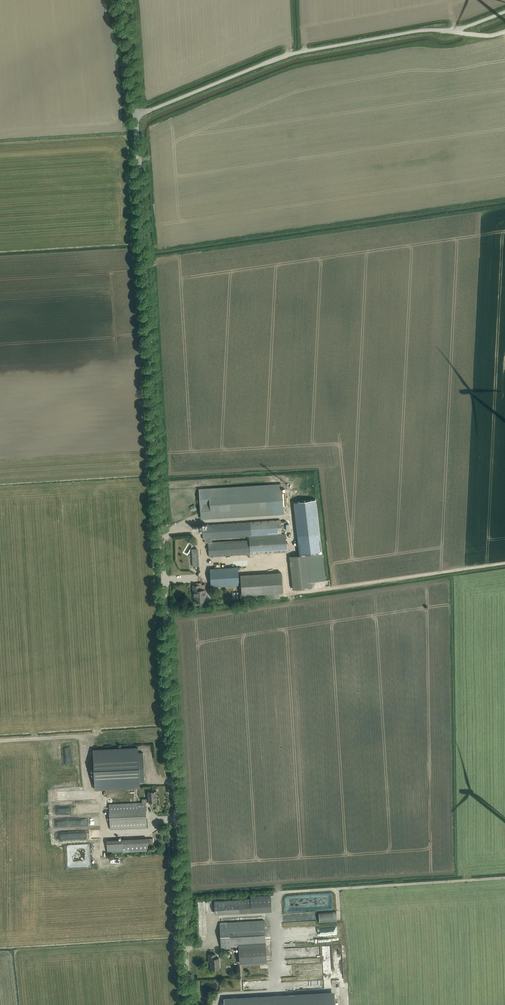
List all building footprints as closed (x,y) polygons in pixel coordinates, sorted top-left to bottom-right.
[(283,513),(282,506),(286,506),(285,491),(281,491),(281,484),(200,489),(201,518),(283,513)] [(316,499),(293,502),(299,554),(322,552),(316,499)] [(280,520),(212,524),(207,524),(207,529),(202,529),(203,538),(208,538),(209,556),(214,556),(249,554),(287,551),(286,532),(281,533),(280,520)] [(193,546),(188,553),(193,555),(197,548),(193,546)] [(288,556),(292,588),(311,586),(310,582),(326,580),(322,552),(288,556)] [(238,566),(215,568),(210,568),(211,586),(239,584),(238,566)] [(242,593),(243,593),(243,599),(279,597),(278,592),(282,591),(281,571),(241,573),(242,593)] [(206,597),(205,594),(205,589),(200,590),(199,585),(193,585),(193,594),(195,594),(195,597),(195,602),(205,601),(205,597),(206,597)] [(93,750),(95,789),(140,787),(140,782),(144,782),(143,752),(138,752),(138,748),(93,750)] [(156,790),(151,791),(148,791),(148,798),(142,798),(142,802),(109,804),(110,829),(147,827),(145,802),(145,801),(148,801),(148,802),(157,801),(157,797),(156,797),(156,795),(157,795),(156,790)] [(147,838),(142,838),(107,840),(107,852),(148,850),(147,838)] [(250,895),(250,899),(214,901),(215,913),(271,910),(270,894),(250,895)] [(324,912),(324,918),(340,918),(340,910),(330,911),(330,912),(324,912)] [(264,920),(225,922),(220,922),(221,948),(239,947),(240,964),(266,962),(264,920)] [(219,967),(219,962),(219,957),(215,957),(215,954),(208,954),(209,961),(210,961),(211,968),(219,967)] [(311,974),(320,974),(320,977),(323,977),(323,974),(326,974),(326,966),(312,966),(311,974)] [(224,1004),(335,1004),(334,995),(224,1001),(224,1004)]
